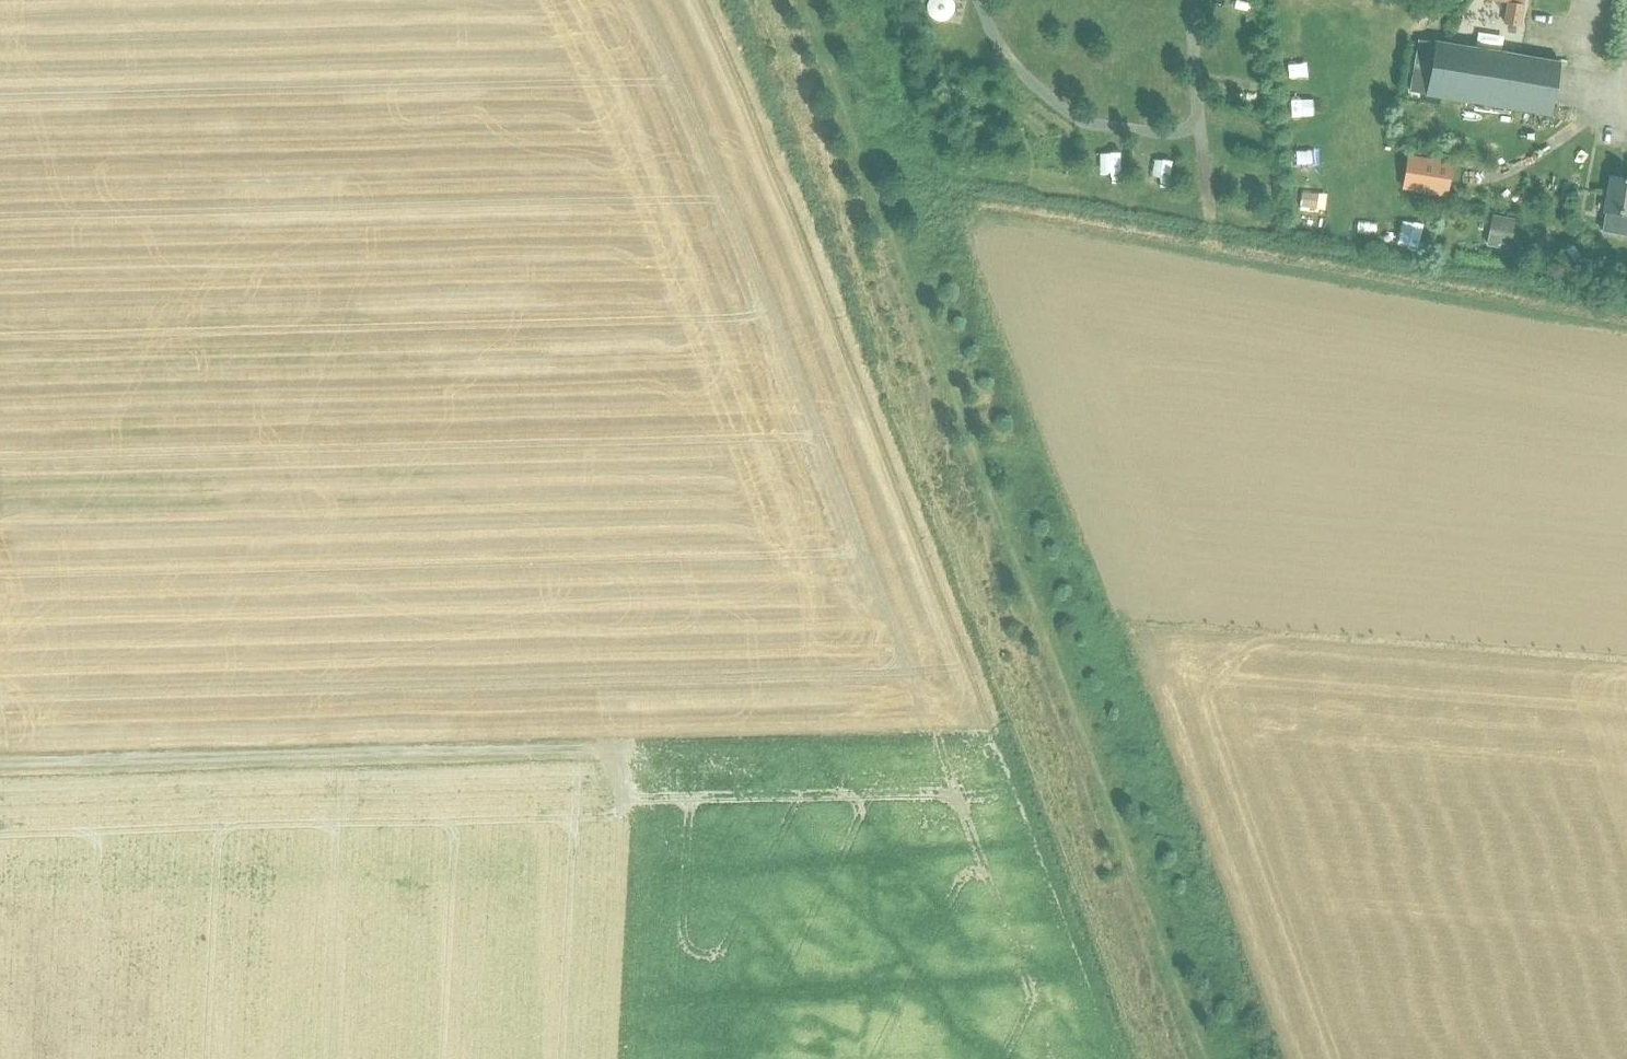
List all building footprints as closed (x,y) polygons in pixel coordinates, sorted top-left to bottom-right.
[(1522,0),(1501,0),(1510,1),(1509,3),(1507,3),(1504,24),(1518,26),(1521,5),(1519,5),(1519,3),(1522,3),(1522,0)] [(1411,93),(1426,95),(1425,97),(1550,116),(1558,62),(1434,43),(1433,43),(1418,41),(1411,93)] [(1236,85),(1237,70),(1223,70),(1223,85),(1236,85)] [(1284,112),(1306,108),(1302,87),(1281,91),(1284,112)] [(1114,155),(1092,156),(1093,177),(1115,176),(1114,155)] [(1451,164),(1421,159),(1415,193),(1445,197),(1451,164)] [(1605,213),(1607,213),(1604,231),(1626,235),(1626,179),(1611,176),(1605,213)] [(1494,216),(1488,245),(1509,249),(1515,220),(1494,216)] [(1391,219),(1394,246),(1410,244),(1407,218),(1391,219)] [(1344,234),(1367,235),(1368,223),(1345,221),(1344,234)] [(1611,270),(1610,279),(1621,281),(1622,272),(1611,270)]
